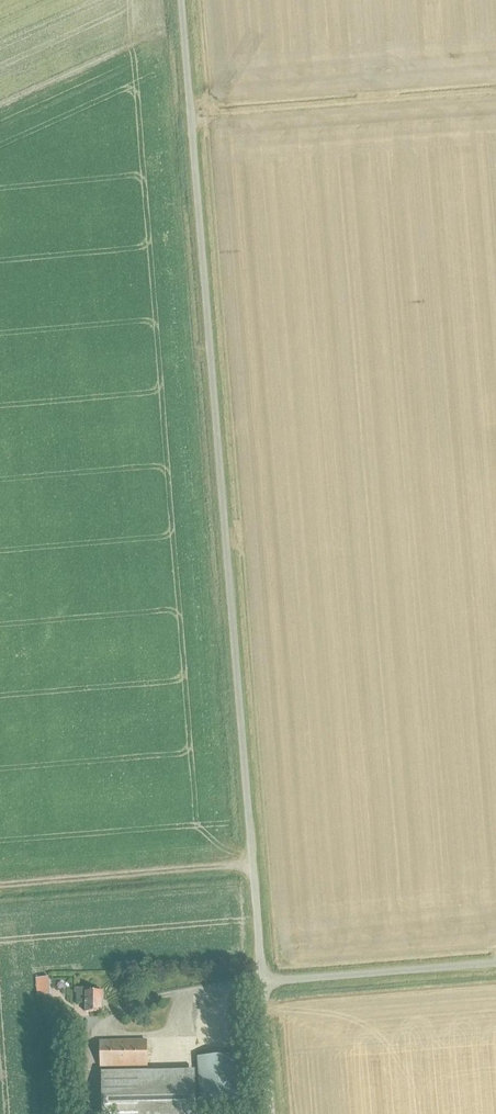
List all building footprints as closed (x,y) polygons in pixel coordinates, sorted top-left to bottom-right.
[(48,975),(35,976),(37,996),(49,995),(48,975)] [(85,1012),(103,1012),(103,992),(86,992),(86,988),(75,988),(75,992),(77,992),(77,1003),(83,1003),(83,1006),(85,1006),(85,1012)] [(101,1041),(102,1067),(147,1066),(146,1041),(101,1041)] [(198,1057),(201,1102),(240,1099),(236,1054),(198,1057)] [(193,1073),(140,1074),(140,1073),(102,1074),(103,1113),(194,1113),(193,1073)]
